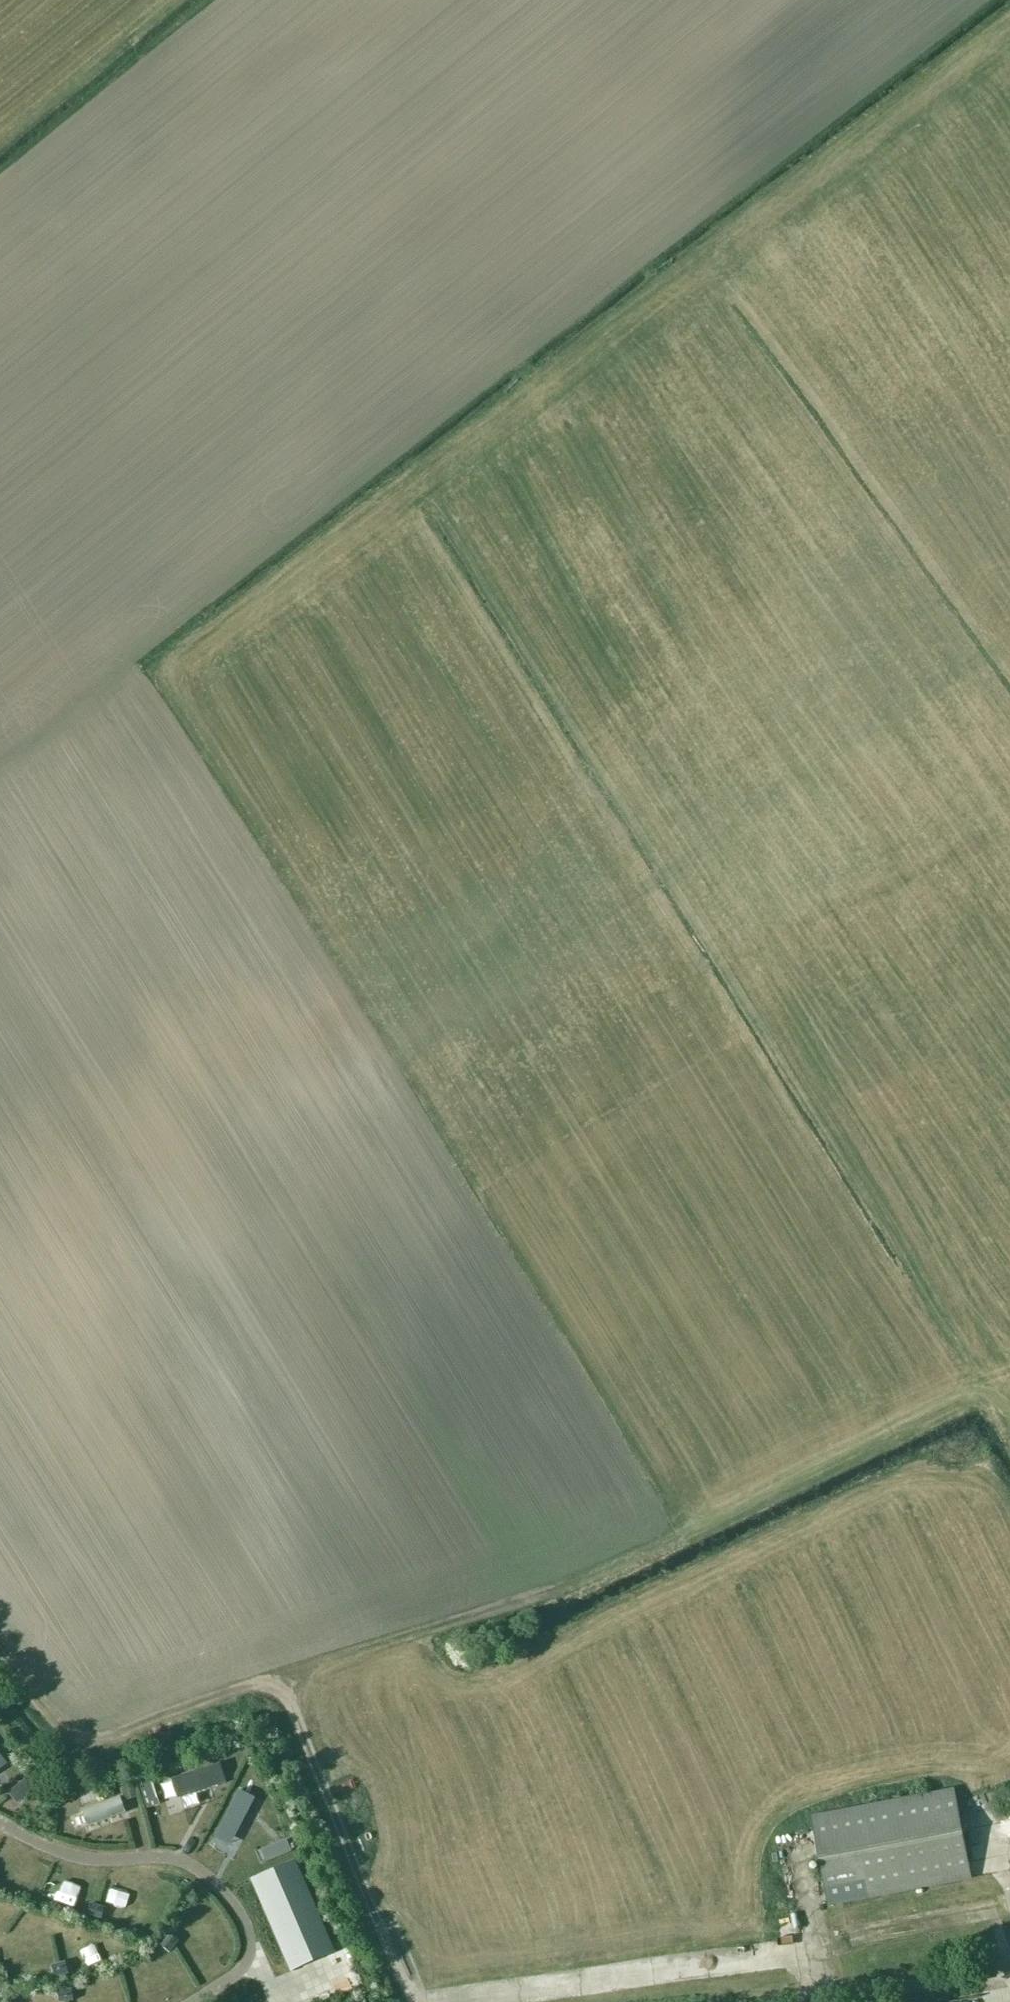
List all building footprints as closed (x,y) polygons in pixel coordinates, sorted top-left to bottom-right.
[(955,1789),(811,1817),(828,1905),(972,1877),(955,1789)] [(114,1819),(124,1818),(122,1797),(85,1801),(87,1830),(115,1827),(114,1819)] [(334,1952),(294,1860),(250,1879),(289,1971),(334,1952)]
